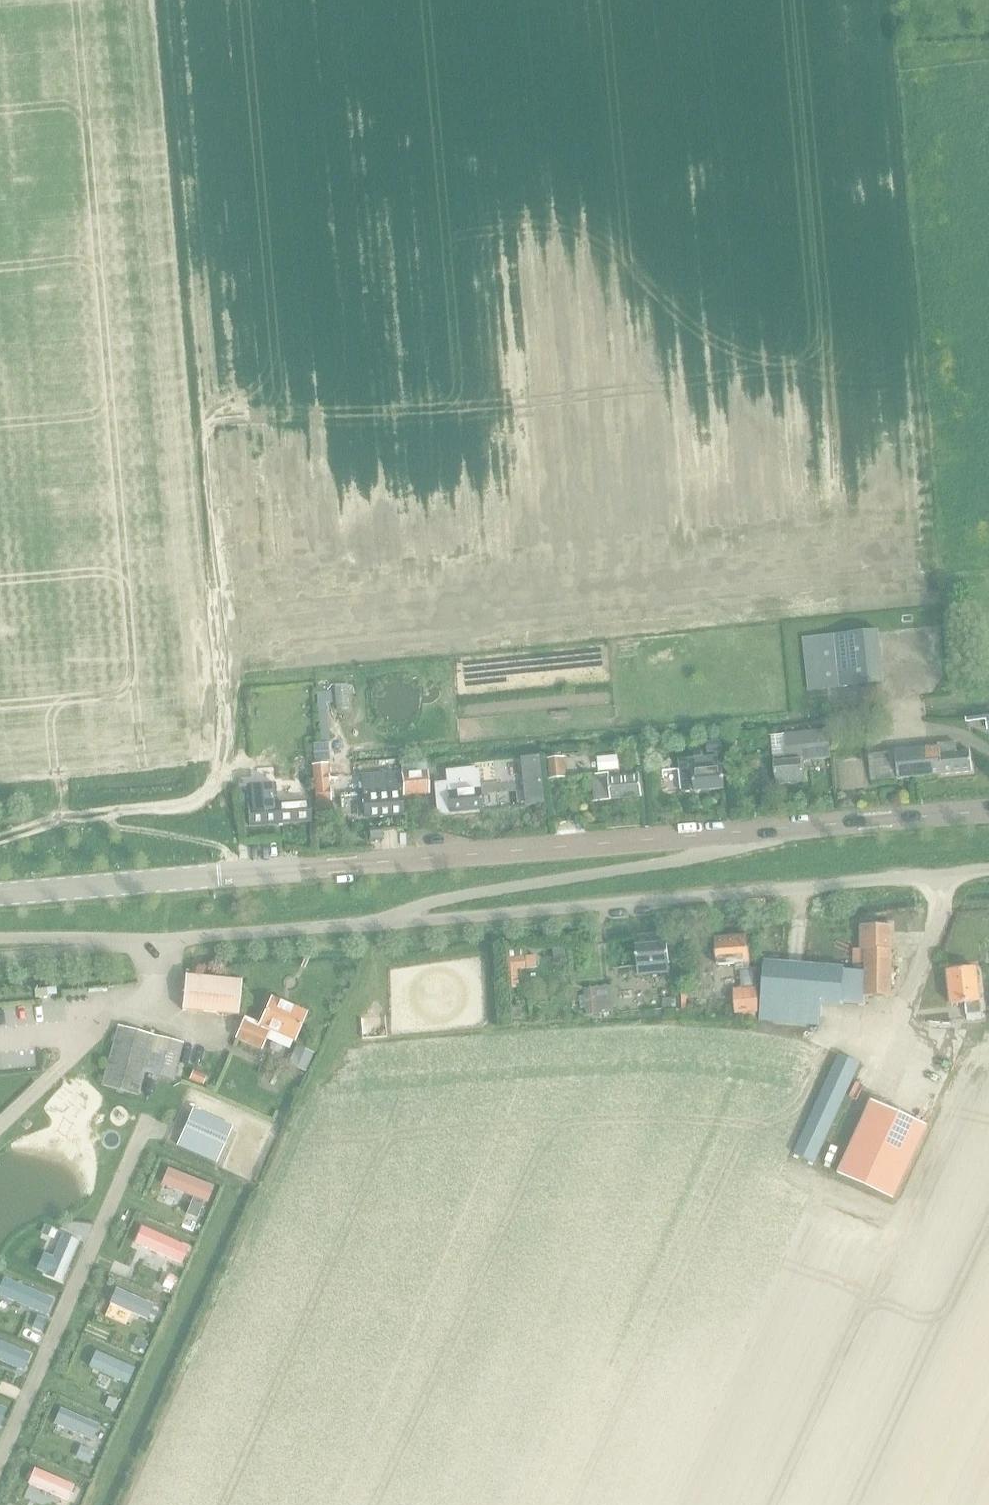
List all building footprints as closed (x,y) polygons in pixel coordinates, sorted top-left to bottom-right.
[(813,637),(820,691),(885,683),(878,629),(813,637)] [(807,732),(810,759),(832,757),(830,730),(807,732)] [(804,760),(810,759),(807,732),(786,735),(788,760),(776,761),(778,786),(806,783),(804,760)] [(971,751),(956,752),(954,740),(936,742),(936,744),(870,752),(874,783),(973,771),(971,751)] [(640,774),(621,775),(619,754),(598,756),(600,772),(594,773),(596,800),(642,795),(640,774)] [(565,756),(548,758),(550,779),(567,777),(565,756)] [(723,766),(707,767),(706,756),(680,759),(684,793),(726,789),(723,766)] [(312,764),(316,803),(331,802),(327,763),(312,764)] [(446,787),(436,788),(437,792),(439,814),(484,810),(481,783),(479,783),(477,768),(444,771),(446,787)] [(402,773),(403,796),(428,794),(427,772),(402,773)] [(362,777),(365,819),(403,816),(401,775),(362,777)] [(310,796),(313,786),(297,782),(294,792),(310,796)] [(275,795),(274,785),(247,787),(248,797),(247,797),(250,828),(310,822),(308,801),(276,804),(275,795)] [(846,971),(843,1005),(863,1006),(863,996),(890,997),(893,929),(863,927),(863,950),(857,950),(857,964),(867,964),(867,973),(846,971)] [(746,936),(713,939),(715,964),(728,963),(735,962),(736,970),(741,970),(742,988),(733,988),(735,1014),(744,1014),(744,1021),(757,1021),(756,1013),(759,1013),(756,968),(748,968),(746,936)] [(635,945),(638,975),(670,972),(668,942),(635,945)] [(503,950),(506,989),(518,988),(516,968),(533,966),(532,948),(503,950)] [(843,1005),(846,971),(765,964),(760,1021),(818,1026),(820,1002),(843,1005)] [(59,967),(39,970),(40,980),(60,977),(59,967)] [(978,970),(965,972),(964,969),(954,970),(954,973),(949,974),(953,1006),(967,1004),(969,1022),(985,1020),(978,970)] [(181,1010),(238,1015),(241,981),(185,975),(181,1010)] [(587,1015),(610,1012),(608,986),(584,988),(585,998),(575,999),(576,1010),(586,1009),(587,1015)] [(268,1030),(293,1041),(305,1013),(272,998),(260,1024),(244,1017),(235,1037),(260,1049),(268,1030)] [(144,1073),(172,1081),(182,1044),(118,1026),(102,1086),(137,1096),(144,1073)] [(278,1072),(287,1046),(270,1039),(261,1066),(278,1072)] [(795,1153),(815,1163),(861,1063),(841,1053),(795,1153)] [(929,1125),(874,1100),(840,1173),(895,1198),(929,1125)] [(92,1177),(106,1146),(96,1142),(82,1172),(92,1177)] [(173,1151),(166,1168),(215,1188),(222,1170),(173,1151)] [(172,1238),(179,1224),(144,1207),(137,1221),(172,1238)] [(66,1390),(56,1413),(102,1432),(112,1409),(66,1390)] [(43,1451),(35,1470),(77,1489),(86,1470),(43,1451)] [(73,1498),(57,1495),(55,1504),(71,1504),(73,1498)]
